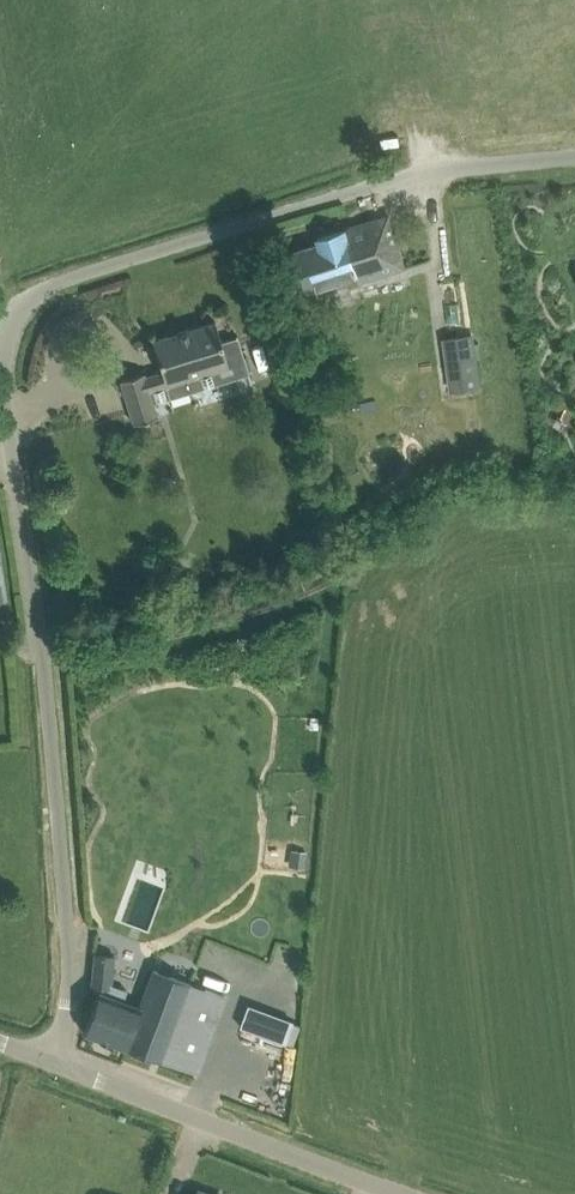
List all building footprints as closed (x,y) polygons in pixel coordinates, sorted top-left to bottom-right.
[(297,250),(309,290),(359,275),(361,281),(405,267),(391,222),(349,236),(348,229),(318,238),(320,243),(297,250)] [(134,424),(158,417),(154,403),(250,373),(239,337),(222,342),(216,321),(153,340),(162,371),(146,376),(145,373),(121,380),(134,424)] [(475,332),(444,336),(450,389),(481,386),(475,332)] [(101,987),(84,1032),(127,1048),(127,1047),(197,1073),(205,1051),(226,995),(155,969),(143,1002),(145,1005),(144,1008),(125,1001),(128,993),(111,986),(115,955),(95,953),(92,987),(101,987)] [(240,999),(230,1025),(266,1039),(277,1013),(240,999)]
